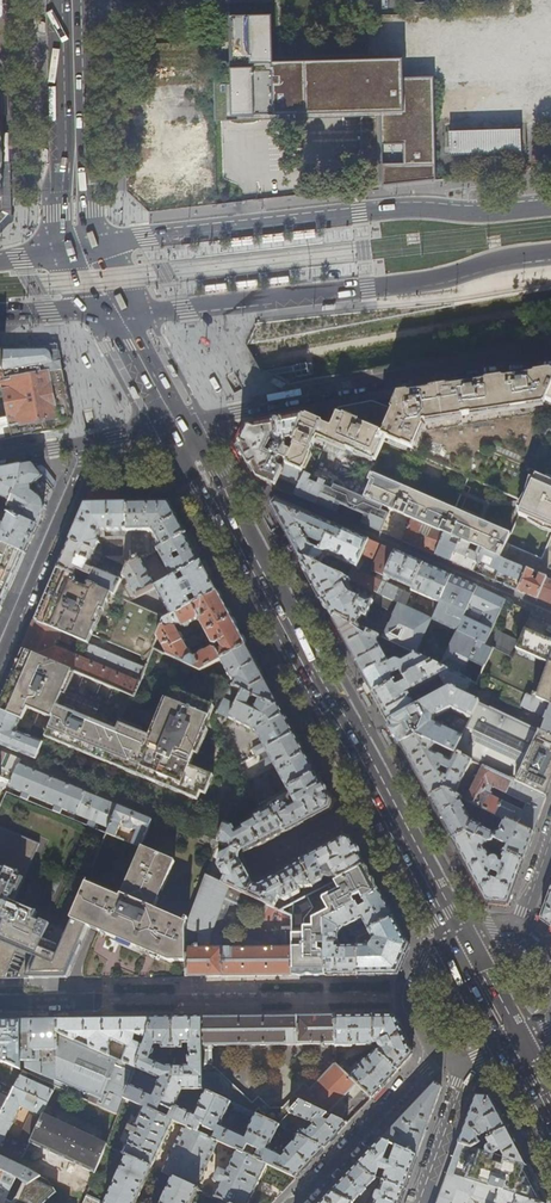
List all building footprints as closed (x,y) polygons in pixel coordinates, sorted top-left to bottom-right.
[(435,76),(402,76),(402,58),(306,60),(306,17),(240,18),(242,94),(263,94),(264,113),(383,110),(384,165),(435,163),(435,76)] [(448,132),(448,155),(522,153),(520,129),(448,132)] [(293,230),(294,238),(316,235),(315,227),(293,230)] [(262,234),(263,241),(284,239),(283,231),(262,234)] [(231,237),(231,245),(253,242),(253,235),(231,237)] [(289,274),(267,276),(268,285),(290,283),(289,274)] [(257,277),(235,280),(236,289),(258,287),(257,277)] [(227,281),(204,284),(206,293),(228,290),(227,281)] [(29,351),(1,351),(2,370),(52,361),(52,362),(60,361),(59,354),(58,351),(57,350),(29,351)] [(0,372),(0,381),(1,381),(8,416),(10,427),(9,427),(11,435),(12,438),(67,428),(72,420),(71,414),(70,409),(64,382),(61,364),(60,361),(52,362),(0,372)] [(412,453),(427,420),(545,401),(550,387),(550,373),(534,375),(502,380),(461,386),(424,392),(399,396),(392,411),(372,402),(359,405),(340,408),(331,428),(322,424),(322,422),(309,416),(306,415),(305,417),(303,416),(303,415),(302,415),(290,451),(284,464),(285,465),(301,471),(310,448),(309,447),(314,435),(374,461),(383,441),(412,453)] [(545,401),(427,420),(412,453),(477,481),(489,452),(535,472),(548,442),(550,443),(550,404),(545,401)] [(252,422),(252,425),(296,416),(296,413),(252,422)] [(290,451),(302,415),(296,416),(252,425),(250,425),(239,448),(243,454),(253,472),(257,479),(275,487),(285,465),(284,464),(290,451)] [(548,442),(535,472),(489,452),(477,481),(523,501),(517,516),(550,530),(550,443),(548,442)] [(253,472),(243,454),(240,456),(249,474),(253,472)] [(40,463),(32,465),(46,483),(52,478),(40,463)] [(32,465),(21,467),(19,481),(5,512),(9,513),(37,526),(45,506),(52,491),(46,483),(32,465)] [(301,471),(285,465),(275,487),(285,491),(294,495),(304,473),(301,471)] [(4,499),(0,507),(0,510),(5,512),(19,481),(21,467),(0,471),(0,497),(4,499)] [(310,476),(304,473),(294,495),(305,500),(317,504),(326,482),(319,479),(317,485),(308,481),(310,476)] [(541,558),(506,543),(510,534),(369,473),(366,480),(370,482),(363,498),(381,506),(384,507),(389,509),(401,514),(412,519),(444,533),(461,541),(471,545),(479,548),(482,550),(504,559),(527,569),(534,573),(539,575),(546,578),(550,580),(550,536),(541,558)] [(334,486),(326,482),(317,504),(327,509),(336,513),(340,504),(348,508),(347,509),(355,513),(356,511),(364,514),(360,523),(370,527),(380,531),(389,509),(384,507),(380,514),(375,512),(376,508),(379,509),(381,506),(363,498),(362,497),(360,503),(359,502),(358,501),(357,500),(356,500),(354,500),(356,498),(358,499),(359,496),(340,488),(337,494),(336,493),(336,492),(335,492),(337,487),(334,485),(334,486)] [(120,495),(93,495),(93,498),(93,505),(120,504),(120,495)] [(344,529),(276,500),(271,505),(285,530),(287,534),(299,527),(307,543),(311,540),(317,543),(314,548),(321,551),(327,537),(339,542),(344,529)] [(186,535),(168,503),(161,503),(128,504),(126,504),(127,566),(141,559),(157,551),(186,535)] [(93,505),(85,505),(69,542),(101,555),(127,566),(126,504),(120,504),(93,505)] [(25,554),(30,543),(37,526),(9,513),(4,524),(0,523),(0,543),(25,554)] [(444,533),(412,519),(402,541),(417,548),(435,555),(444,533)] [(307,543),(299,527),(287,534),(298,554),(300,558),(323,569),(325,565),(320,563),(322,558),(329,555),(353,566),(347,579),(351,581),(361,558),(363,552),(368,540),(344,529),(339,542),(327,537),(321,551),(314,548),(309,546),(307,543)] [(450,562),(461,541),(444,533),(435,555),(443,558),(450,562)] [(201,563),(186,535),(157,551),(172,578),(201,563)] [(379,544),(368,540),(363,552),(367,555),(369,549),(375,552),(379,544)] [(474,572),(482,550),(479,548),(476,554),(469,551),(471,545),(461,541),(450,562),(461,566),(474,572)] [(114,595),(123,575),(118,573),(116,579),(89,568),(91,564),(94,565),(95,561),(98,562),(101,555),(69,542),(64,555),(57,569),(114,595)] [(0,543),(0,607),(1,608),(17,573),(25,554),(0,543)] [(364,559),(361,558),(351,581),(378,594),(396,552),(386,547),(383,546),(372,571),(374,572),(372,578),(359,572),(364,559)] [(497,573),(504,559),(482,550),(474,572),(484,576),(493,580),(495,577),(497,573)] [(411,558),(396,552),(378,594),(378,595),(405,607),(410,594),(387,584),(389,578),(413,588),(423,564),(411,558)] [(378,594),(351,581),(347,579),(323,569),(300,558),(325,605),(333,619),(337,616),(380,637),(401,648),(430,662),(434,664),(477,685),(481,675),(493,649),(485,646),(486,645),(459,632),(432,620),(405,607),(378,595),(378,594)] [(141,559),(127,566),(123,575),(114,595),(129,601),(155,587),(156,587),(141,559)] [(527,569),(504,559),(497,573),(507,577),(504,585),(510,587),(517,590),(527,569)] [(156,587),(155,587),(171,617),(217,592),(201,563),(172,578),(156,587)] [(437,570),(423,564),(413,588),(410,594),(414,595),(415,593),(439,602),(450,575),(437,570)] [(114,595),(57,569),(40,609),(35,621),(74,638),(89,645),(93,636),(149,660),(153,649),(153,648),(157,637),(163,621),(163,616),(129,601),(114,595)] [(546,578),(539,575),(536,583),(532,581),(533,579),(532,578),(534,573),(527,569),(517,590),(524,594),(537,599),(546,578)] [(465,582),(450,575),(439,602),(432,620),(459,632),(469,608),(470,608),(478,588),(465,582)] [(546,578),(537,599),(545,602),(550,605),(550,580),(546,578)] [(469,608),(459,632),(486,645),(487,642),(505,600),(492,594),(478,588),(470,608),(469,608)] [(217,592),(171,617),(163,621),(157,637),(161,646),(167,643),(170,648),(183,642),(175,629),(171,628),(175,626),(181,626),(182,628),(196,620),(198,617),(197,614),(201,611),(203,614),(201,616),(202,618),(200,619),(199,623),(205,634),(231,620),(217,592)] [(337,616),(333,619),(349,648),(356,662),(382,649),(378,641),(380,637),(337,616)] [(246,647),(231,620),(205,634),(212,645),(213,645),(216,646),(219,649),(221,647),(223,650),(218,653),(217,650),(213,649),(194,659),(191,658),(183,642),(170,648),(167,643),(161,646),(166,654),(200,671),(206,668),(220,661),(246,647)] [(74,638),(35,621),(29,635),(23,650),(132,696),(135,698),(145,670),(89,645),(86,654),(132,674),(129,681),(54,648),(58,639),(72,645),(74,638)] [(493,649),(481,675),(532,698),(532,697),(549,707),(550,708),(550,642),(533,634),(524,630),(519,641),(512,657),(493,649)] [(507,636),(495,631),(490,643),(487,642),(486,645),(485,646),(493,649),(512,657),(519,641),(507,636)] [(278,706),(246,647),(220,661),(226,671),(223,673),(225,676),(227,675),(231,680),(231,681),(232,681),(233,682),(235,682),(236,683),(238,682),(239,682),(231,687),(274,708),(278,706)] [(382,649),(356,662),(364,677),(373,693),(393,682),(393,681),(389,675),(399,669),(403,676),(425,664),(430,662),(401,648),(396,660),(395,660),(391,661),(391,660),(388,653),(385,655),(382,649)] [(132,696),(23,650),(17,664),(2,697),(0,702),(0,711),(22,720),(27,708),(52,718),(47,730),(48,730),(45,736),(56,741),(86,754),(144,779),(188,798),(196,801),(199,793),(204,795),(211,778),(188,768),(214,709),(173,691),(152,739),(120,725),(132,696)] [(477,685),(434,664),(427,668),(425,664),(403,676),(406,681),(396,686),(393,682),(373,693),(386,717),(389,722),(416,707),(409,694),(440,677),(447,691),(450,689),(470,699),(477,685)] [(481,675),(477,685),(470,699),(479,703),(486,707),(492,695),(526,711),(527,708),(546,717),(540,732),(550,738),(550,708),(549,707),(532,697),(532,698),(481,675)] [(274,708),(231,687),(229,686),(227,691),(240,697),(236,705),(234,704),(235,702),(226,698),(225,700),(223,699),(217,713),(256,732),(263,744),(253,750),(256,756),(266,750),(270,757),(260,762),(259,762),(259,763),(260,763),(263,770),(267,771),(274,767),(287,790),(315,774),(278,706),(274,708)] [(434,688),(421,695),(425,703),(441,694),(438,690),(436,691),(434,688)] [(416,707),(389,722),(391,727),(400,744),(416,735),(444,748),(455,754),(463,737),(440,726),(438,724),(434,724),(435,717),(438,718),(442,715),(452,709),(453,711),(472,720),(479,703),(470,699),(450,689),(447,691),(441,694),(425,703),(416,707)] [(479,703),(472,720),(463,737),(455,754),(471,762),(483,767),(546,796),(549,786),(550,781),(550,738),(540,732),(486,707),(479,703)] [(0,711),(0,745),(9,748),(36,759),(42,742),(16,731),(19,724),(26,727),(28,722),(22,720),(0,711)] [(416,735),(400,744),(430,798),(445,791),(455,796),(471,762),(455,754),(452,759),(449,758),(448,761),(437,756),(439,751),(442,752),(444,748),(416,735)] [(21,760),(12,756),(4,772),(13,776),(18,765),(21,760)] [(28,769),(18,765),(13,776),(11,782),(10,784),(25,790),(23,794),(20,793),(19,795),(29,800),(31,793),(56,804),(53,810),(64,815),(65,812),(62,810),(63,806),(77,812),(85,793),(69,786),(28,769)] [(504,820),(533,833),(539,815),(546,796),(483,767),(466,801),(481,809),(488,812),(504,820)] [(329,803),(330,801),(315,774),(287,790),(264,803),(268,810),(269,810),(274,820),(277,818),(285,832),(306,821),(327,809),(329,803)] [(11,782),(0,777),(0,785),(2,786),(4,782),(9,784),(10,784),(11,782)] [(461,799),(455,796),(445,791),(430,798),(441,819),(452,840),(465,833),(475,838),(481,827),(481,826),(471,821),(469,818),(472,817),(465,806),(459,803),(461,799)] [(102,799),(85,793),(77,812),(76,814),(89,820),(88,825),(97,829),(98,827),(95,826),(97,823),(110,828),(108,833),(116,837),(122,821),(127,823),(126,826),(126,829),(131,831),(133,830),(135,827),(139,828),(133,844),(140,847),(152,820),(137,814),(102,799)] [(268,810),(264,803),(226,823),(218,844),(228,848),(230,852),(239,847),(241,852),(245,853),(262,844),(285,832),(277,818),(274,820),(269,810),(268,810)] [(488,812),(481,809),(478,815),(485,818),(488,812)] [(494,834),(481,827),(475,838),(487,843),(491,845),(494,839),(507,845),(505,852),(523,861),(528,847),(533,833),(504,820),(499,832),(494,834)] [(89,927),(72,920),(67,930),(50,923),(49,924),(43,921),(42,923),(37,921),(41,912),(17,902),(42,842),(0,825),(0,979),(22,978),(67,978),(89,927)] [(465,833),(452,840),(466,866),(486,902),(507,904),(514,884),(523,861),(505,852),(503,857),(499,858),(498,856),(497,856),(496,855),(494,855),(493,855),(491,856),(490,857),(485,848),(487,843),(475,838),(465,833)] [(327,847),(301,861),(307,873),(304,875),(309,885),(320,879),(324,872),(329,869),(335,881),(365,866),(351,841),(343,838),(327,847)] [(246,894),(253,879),(247,868),(242,860),(242,857),(243,855),(244,854),(245,853),(241,852),(239,847),(230,852),(229,853),(228,852),(221,856),(217,867),(222,877),(224,878),(222,884),(230,887),(246,894)] [(175,863),(142,848),(122,896),(87,882),(71,919),(72,920),(89,927),(123,942),(170,962),(186,962),(186,949),(186,942),(186,929),(185,929),(185,923),(155,911),(175,863)] [(253,879),(246,894),(248,896),(273,907),(278,910),(279,910),(282,908),(274,904),(277,897),(282,899),(297,891),(297,886),(307,886),(309,885),(304,875),(307,873),(301,861),(285,870),(259,883),(257,883),(256,883),(255,883),(255,882),(254,881),(253,879)] [(282,908),(279,910),(292,915),(292,923),(292,947),(292,976),(309,975),(325,975),(325,921),(356,905),(362,901),(379,892),(365,866),(335,881),(312,893),(282,908)] [(222,884),(206,877),(186,929),(186,942),(198,941),(198,949),(186,949),(186,962),(186,977),(206,976),(292,976),(292,947),(222,949),(220,943),(216,939),(210,938),(230,887),(222,884)] [(550,925),(550,890),(541,918),(550,925)] [(356,905),(325,921),(341,930),(343,930),(361,919),(368,932),(393,918),(379,892),(362,901),(365,906),(358,909),(356,905)] [(273,907),(248,896),(246,902),(270,913),(273,907)] [(292,915),(279,910),(278,910),(276,916),(292,923),(292,915)] [(374,943),(371,946),(357,947),(358,975),(382,975),(397,975),(399,970),(409,947),(393,918),(368,932),(374,943)] [(325,921),(325,975),(335,975),(358,975),(357,947),(340,947),(337,949),(334,949),(334,943),(338,943),(338,937),(340,932),(345,934),(346,933),(341,930),(325,921)] [(385,1016),(374,1017),(375,1045),(375,1049),(337,1065),(356,1083),(371,1098),(386,1082),(412,1055),(396,1016),(385,1016)] [(308,1017),(201,1018),(202,1046),(337,1045),(336,1017),(308,1017)] [(355,1017),(336,1017),(337,1045),(337,1053),(341,1052),(341,1047),(372,1047),(375,1045),(374,1017),(355,1017)] [(187,1018),(172,1019),(173,1049),(184,1049),(184,1043),(191,1043),(191,1056),(189,1056),(189,1066),(174,1066),(174,1080),(162,1106),(173,1111),(169,1119),(174,1121),(184,1125),(198,1132),(202,1124),(205,1126),(218,1098),(208,1092),(197,1116),(177,1106),(184,1090),(203,1090),(203,1070),(202,1046),(201,1018),(187,1018)] [(161,1019),(153,1019),(148,1032),(149,1032),(135,1068),(160,1078),(152,1094),(129,1084),(124,1097),(145,1107),(159,1113),(162,1106),(174,1080),(174,1066),(168,1066),(152,1060),(156,1051),(154,1049),(155,1045),(163,1045),(163,1049),(173,1049),(172,1019),(161,1019)] [(0,1020),(0,1050),(3,1050),(3,1062),(19,1069),(19,1061),(19,1020),(5,1020),(0,1020)] [(34,1020),(19,1020),(19,1061),(25,1061),(25,1068),(30,1070),(29,1074),(55,1086),(90,1101),(118,1112),(124,1097),(129,1084),(135,1068),(123,1062),(110,1056),(57,1033),(57,1020),(34,1020)] [(356,1083),(337,1065),(312,1092),(301,1103),(326,1115),(341,1098),(356,1083)] [(301,1103),(312,1092),(304,1085),(282,1107),(270,1105),(258,1093),(252,1099),(220,1070),(203,1070),(203,1090),(208,1092),(218,1098),(231,1104),(235,1105),(252,1114),(256,1116),(278,1126),(284,1120),(290,1114),(301,1103)] [(22,1071),(8,1100),(0,1117),(0,1146),(23,1157),(29,1144),(40,1119),(31,1115),(19,1141),(6,1135),(8,1130),(9,1130),(12,1122),(19,1106),(34,1113),(35,1112),(42,1115),(53,1091),(24,1078),(26,1073),(22,1071)] [(442,1082),(438,1080),(416,1103),(381,1140),(391,1145),(397,1148),(416,1156),(423,1137),(442,1082)] [(8,1100),(0,1096),(0,1117),(8,1100)] [(483,1096),(476,1096),(468,1119),(459,1143),(472,1147),(479,1143),(477,1140),(479,1139),(480,1139),(481,1138),(480,1136),(487,1132),(489,1138),(507,1128),(499,1113),(490,1096),(483,1096)] [(324,1148),(297,1136),(294,1143),(283,1155),(269,1148),(279,1127),(278,1126),(256,1116),(246,1137),(221,1126),(231,1104),(218,1098),(205,1126),(205,1127),(217,1133),(214,1139),(218,1141),(237,1150),(245,1154),(248,1145),(260,1151),(256,1159),(267,1164),(296,1178),(307,1166),(324,1148)] [(326,1115),(301,1103),(290,1114),(311,1124),(307,1129),(305,1128),(303,1128),(297,1136),(324,1148),(331,1141),(346,1125),(333,1118),(329,1122),(325,1122),(327,1120),(324,1117),(326,1115)] [(252,1114),(235,1105),(233,1110),(250,1117),(252,1114)] [(159,1113),(145,1107),(135,1128),(130,1126),(128,1131),(132,1133),(123,1153),(127,1155),(152,1166),(174,1121),(169,1119),(159,1113)] [(55,1122),(42,1116),(40,1119),(29,1144),(94,1174),(107,1145),(95,1140),(98,1133),(94,1132),(91,1138),(59,1124),(62,1118),(58,1116),(55,1122)] [(288,1123),(284,1120),(278,1126),(279,1127),(285,1130),(288,1123)] [(198,1132),(184,1125),(163,1171),(173,1177),(196,1187),(218,1141),(214,1139),(198,1132)] [(516,1145),(507,1128),(489,1138),(486,1140),(489,1145),(487,1146),(486,1146),(486,1147),(485,1148),(485,1149),(485,1150),(486,1151),(486,1152),(487,1152),(488,1153),(494,1155),(501,1151),(504,1158),(527,1166),(516,1145)] [(391,1145),(381,1140),(358,1165),(371,1177),(375,1178),(378,1168),(387,1171),(383,1181),(404,1190),(409,1174),(416,1156),(397,1148),(389,1163),(383,1160),(391,1145)] [(459,1143),(453,1160),(448,1174),(498,1191),(536,1202),(547,1202),(532,1176),(527,1166),(504,1158),(494,1155),(488,1153),(480,1150),(472,1147),(459,1143)] [(237,1150),(226,1173),(220,1170),(217,1178),(215,1178),(214,1178),(213,1179),(213,1180),(214,1181),(215,1182),(216,1182),(218,1182),(219,1181),(220,1181),(221,1181),(222,1181),(215,1196),(219,1198),(224,1200),(229,1202),(230,1202),(248,1202),(256,1186),(267,1164),(256,1159),(245,1154),(237,1150)] [(127,1155),(106,1202),(136,1202),(152,1166),(127,1155)] [(15,1177),(14,1179),(22,1184),(16,1197),(12,1202),(5,1199),(3,1202),(43,1202),(56,1194),(54,1189),(53,1190),(48,1182),(31,1171),(0,1157),(0,1170),(15,1177)] [(358,1165),(346,1177),(330,1193),(351,1202),(366,1202),(368,1200),(362,1196),(366,1190),(365,1189),(373,1181),(377,1184),(379,1180),(375,1178),(371,1177),(358,1165)] [(5,1199),(14,1179),(15,1177),(0,1170),(0,1202),(3,1202),(5,1199)] [(448,1174),(439,1197),(437,1202),(493,1202),(498,1191),(448,1174)] [(173,1177),(161,1202),(191,1202),(197,1188),(196,1187),(173,1177)] [(383,1181),(379,1192),(377,1192),(376,1193),(374,1199),(374,1200),(374,1201),(375,1202),(399,1202),(404,1190),(383,1181)] [(498,1191),(493,1202),(536,1202),(498,1191)] [(330,1193),(321,1202),(351,1202),(330,1193)] [(86,1194),(82,1202),(106,1202),(86,1194)]
